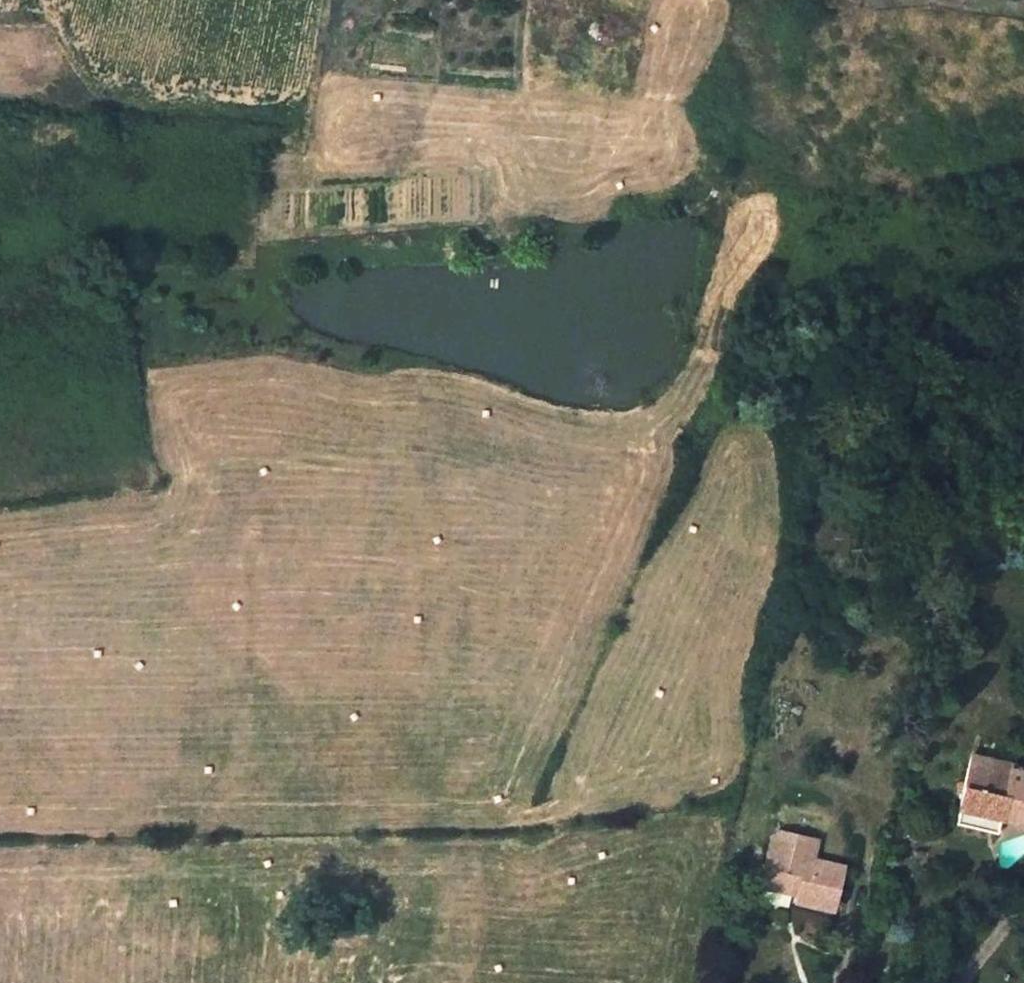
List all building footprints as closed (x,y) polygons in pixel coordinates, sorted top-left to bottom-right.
[(923,695),(914,693),(911,706),(920,708),(923,695)] [(939,699),(929,697),(927,710),(936,712),(939,699)] [(1002,820),(1023,825),(1023,774),(1012,771),(1013,766),(972,756),(960,810),(1002,820)] [(998,834),(1002,820),(960,810),(957,825),(998,834)] [(795,903),(830,911),(840,867),(767,851),(759,886),(797,895),(795,903)]
